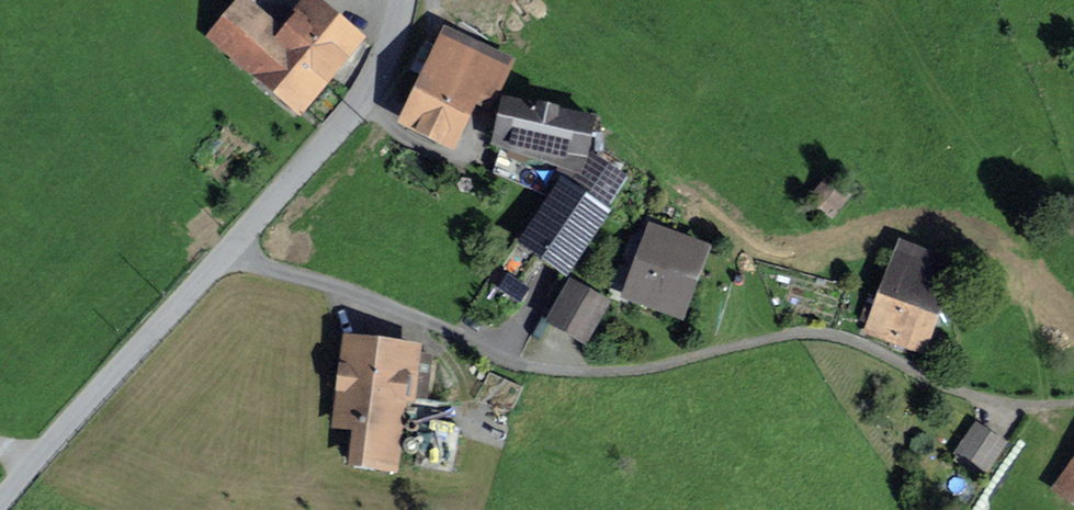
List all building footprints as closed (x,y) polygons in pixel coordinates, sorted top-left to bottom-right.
[(242,5),(213,40),(255,76),(254,77),(264,86),(270,80),(303,108),(329,78),(322,72),(352,38),(307,0),(278,35),(242,5)] [(448,144),(470,99),(490,109),(512,66),(475,48),(482,33),(460,22),(409,124),(448,144)] [(506,102),(496,147),(503,148),(553,164),(578,172),(569,186),(577,189),(602,212),(622,181),(579,155),(587,119),(506,102)] [(494,174),(543,195),(553,164),(503,148),(494,174)] [(860,198),(838,178),(819,199),(841,219),(860,198)] [(563,188),(528,241),(565,266),(600,213),(563,188)] [(655,237),(634,293),(675,308),(697,252),(669,241),(675,225),(648,215),(641,232),(655,237)] [(900,350),(913,356),(950,264),(906,247),(900,261),(898,261),(870,334),(901,346),(900,350)] [(574,283),(554,319),(584,336),(602,306),(607,309),(610,303),(574,283)] [(338,405),(336,421),(358,424),(353,461),(397,466),(403,416),(392,415),(394,396),(411,399),(417,355),(346,346),(340,389),(349,391),(347,406),(338,405)] [(451,472),(459,428),(434,424),(429,452),(419,450),(416,466),(451,472)] [(976,429),(960,453),(983,469),(1000,445),(976,429)] [(1060,492),(1073,502),(1073,473),(1060,492)]
